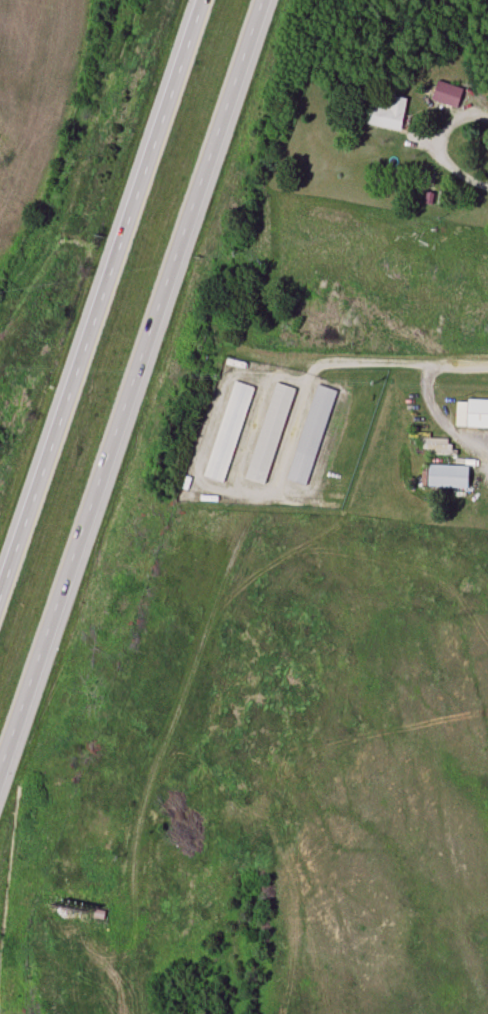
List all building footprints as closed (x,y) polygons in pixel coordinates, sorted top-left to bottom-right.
[(457,108),(463,88),(437,80),(431,100),(457,108)] [(360,123),(400,131),(407,98),(391,95),(388,108),(364,103),(360,123)] [(222,483),(252,387),(232,381),(203,477),(222,483)] [(292,388),(273,382),(245,479),(264,484),(292,388)] [(304,486),(336,391),(316,384),(285,479),(304,486)] [(455,400),(455,428),(487,428),(487,400),(455,400)] [(451,439),(419,439),(419,456),(451,456),(451,439)] [(427,488),(468,488),(468,465),(427,465),(427,488)]
